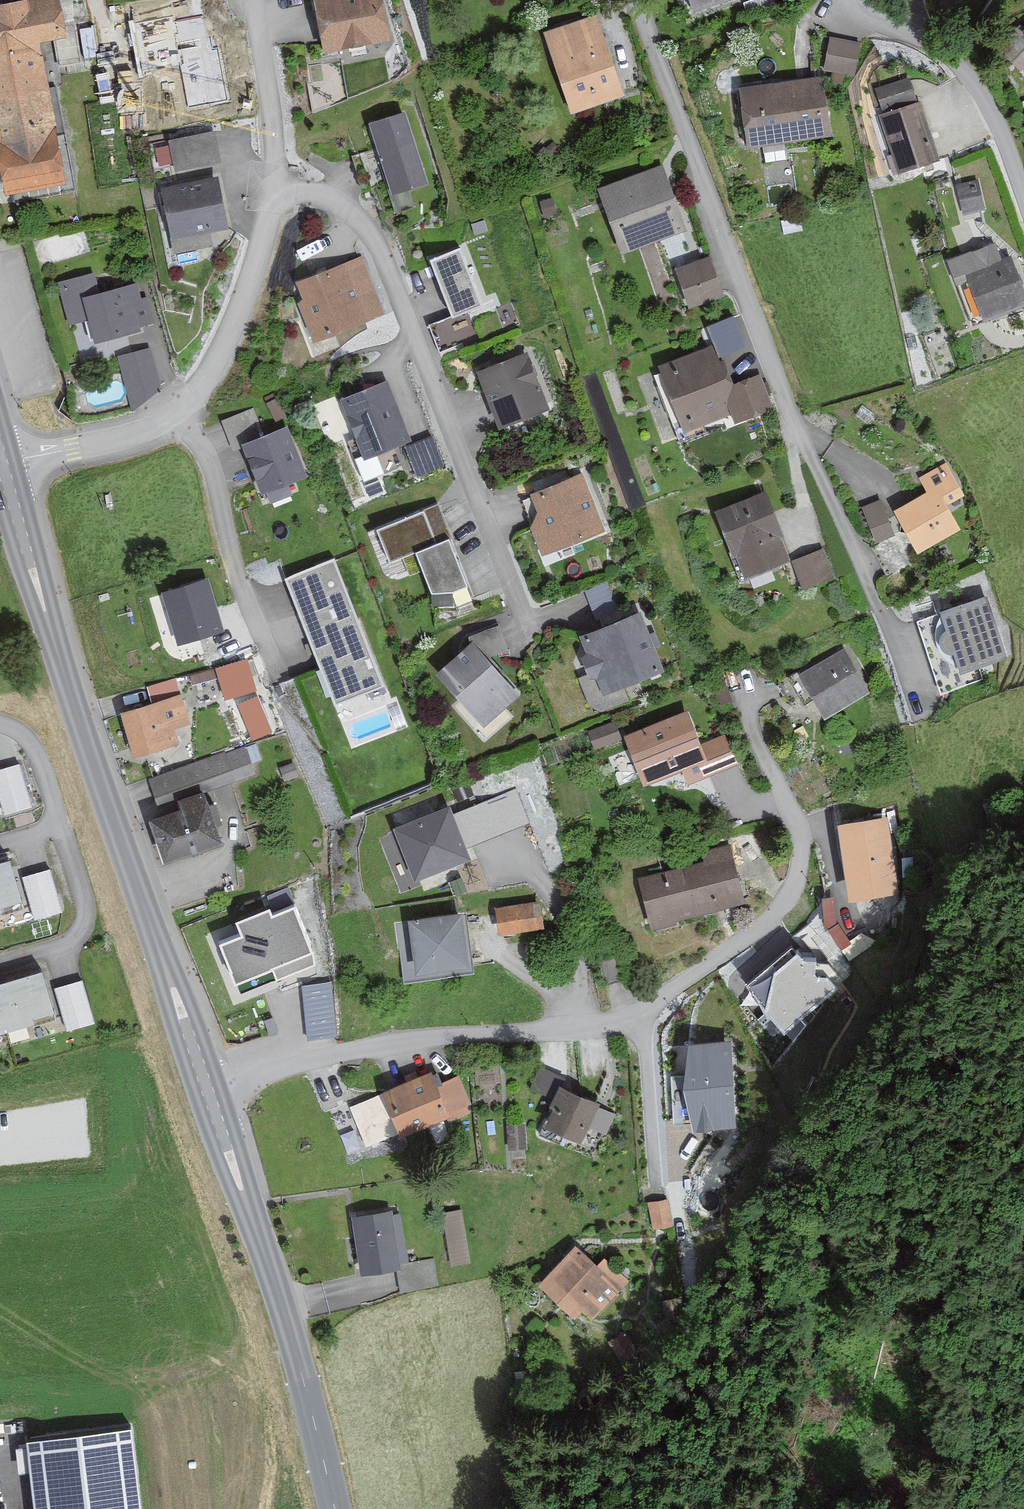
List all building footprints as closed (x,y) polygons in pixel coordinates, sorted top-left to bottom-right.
[(0,1),(0,198),(1,201),(71,188),(43,41),(63,37),(56,0),(3,0),(0,1)] [(381,0),(316,0),(327,52),(389,40),(381,0)] [(696,13),(735,0),(691,0),(696,13)] [(595,17),(547,33),(576,115),(623,98),(595,17)] [(860,47),(831,42),(825,72),(854,78),(860,47)] [(830,137),(822,80),(742,91),(750,148),(830,137)] [(878,90),(883,110),(917,102),(912,82),(878,90)] [(882,118),(899,172),(938,160),(920,106),(882,118)] [(427,185),(405,112),(370,123),(392,196),(427,185)] [(170,142),(176,171),(219,162),(213,133),(170,142)] [(686,229),(661,165),(600,188),(625,252),(686,229)] [(206,182),(206,178),(163,186),(174,250),(213,243),(211,231),(229,228),(220,179),(206,182)] [(956,186),(962,214),(980,209),(973,182),(956,186)] [(552,200),(540,202),(544,219),(555,216),(552,200)] [(1009,257),(1000,260),(995,244),(946,262),(955,288),(969,283),(984,323),(1023,308),(1023,298),(1009,257)] [(486,303),(462,248),(431,261),(455,317),(486,303)] [(723,294),(710,257),(677,269),(690,306),(723,294)] [(305,302),(300,304),(314,342),(382,316),(360,258),(297,281),(305,302)] [(99,293),(93,272),(57,283),(70,325),(89,319),(96,341),(142,328),(138,315),(150,311),(141,281),(99,293)] [(460,345),(449,318),(428,326),(439,353),(460,345)] [(753,344),(725,352),(733,377),(760,369),(753,344)] [(772,408),(759,374),(731,385),(715,345),(661,366),(686,431),(734,412),(737,422),(772,408)] [(133,409),(159,388),(148,348),(118,356),(133,409)] [(547,407),(526,353),(478,371),(499,425),(547,407)] [(411,440),(389,380),(344,397),(366,456),(411,440)] [(305,475),(286,427),(262,436),(251,409),(220,421),(233,453),(245,449),(262,492),(305,475)] [(441,463),(429,437),(405,448),(416,474),(441,463)] [(917,479),(925,491),(896,509),(922,552),(960,528),(947,506),(963,497),(951,477),(944,481),(936,468),(917,479)] [(537,511),(531,527),(543,555),(603,531),(579,474),(530,494),(537,511)] [(749,575),(789,559),(763,493),(717,511),(738,565),(744,563),(749,575)] [(899,531),(884,498),(861,508),(877,541),(899,531)] [(464,577),(437,502),(380,522),(390,551),(418,541),(435,588),(464,577)] [(819,551),(795,562),(807,590),(831,579),(819,551)] [(384,688),(334,558),(286,576),(336,706),(384,688)] [(221,623),(206,575),(164,587),(179,635),(221,623)] [(943,611),(948,633),(946,634),(943,637),(942,642),(945,649),(950,652),(955,652),(960,672),(1002,661),(986,600),(943,611)] [(667,672),(642,613),(583,637),(590,655),(583,658),(591,676),(580,680),(595,716),(642,697),(637,684),(667,672)] [(481,630),(491,655),(509,647),(500,622),(481,630)] [(521,697),(472,644),(437,676),(486,729),(521,697)] [(867,693),(840,651),(799,676),(825,719),(867,693)] [(216,664),(225,697),(259,688),(249,655),(216,664)] [(251,738),(273,732),(263,693),(241,698),(251,738)] [(189,726),(180,696),(125,712),(138,757),(180,745),(175,730),(189,726)] [(710,775),(687,717),(636,736),(655,786),(685,774),(689,783),(710,775)] [(620,741),(615,725),(589,734),(595,750),(620,741)] [(253,778),(243,748),(151,779),(161,809),(253,778)] [(31,806),(24,762),(0,766),(0,783),(5,811),(31,806)] [(476,843),(531,822),(518,788),(463,809),(476,843)] [(183,809),(155,818),(170,861),(225,843),(219,824),(224,823),(218,804),(211,806),(207,795),(182,804),(183,809)] [(398,829),(419,881),(473,859),(453,808),(398,829)] [(894,883),(887,812),(843,816),(850,888),(894,883)] [(742,905),(729,846),(700,852),(702,864),(640,878),(653,932),(695,923),(693,916),(742,905)] [(7,853),(0,855),(0,903),(20,898),(7,853)] [(52,867),(21,875),(32,917),(62,910),(52,867)] [(838,949),(850,945),(831,892),(819,896),(838,949)] [(310,940),(293,898),(270,908),(268,901),(240,912),(246,926),(223,935),(237,969),(310,940)] [(536,906),(499,909),(502,935),(538,932),(536,906)] [(468,914),(414,922),(422,974),(475,967),(468,914)] [(798,948),(771,968),(766,1000),(785,1025),(830,990),(798,948)] [(41,964),(0,975),(0,1023),(53,1009),(41,964)] [(58,985),(70,1027),(94,1020),(83,978),(58,985)] [(307,1038),(337,1037),(334,982),(304,983),(307,1038)] [(729,1038),(691,1036),(684,1076),(695,1119),(733,1120),(729,1038)] [(581,1143),(599,1102),(560,1086),(563,1079),(538,1068),(528,1091),(554,1102),(544,1127),(581,1143)] [(436,1084),(432,1072),(386,1088),(402,1134),(466,1111),(455,1078),(436,1084)] [(523,1150),(523,1125),(506,1125),(507,1150),(523,1150)] [(661,1201),(645,1203),(648,1230),(665,1228),(661,1201)] [(447,1209),(449,1263),(468,1262),(466,1208),(447,1209)] [(393,1210),(354,1216),(363,1273),(397,1268),(400,1291),(435,1286),(431,1259),(401,1263),(393,1210)] [(596,1265),(573,1245),(537,1287),(585,1327),(618,1288),(614,1284),(622,1275),(601,1258),(596,1265)] [(25,1446),(33,1508),(140,1508),(130,1433),(25,1446)]
